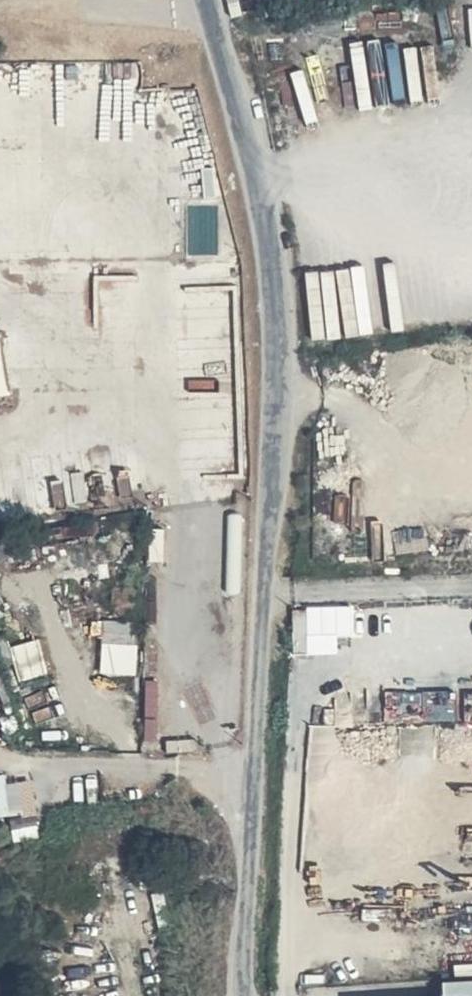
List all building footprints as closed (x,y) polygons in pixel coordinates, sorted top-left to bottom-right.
[(0,330),(0,392),(15,389),(5,329),(0,330)] [(105,633),(104,670),(139,672),(140,634),(105,633)] [(443,978),(443,995),(471,995),(471,976),(443,978)]
